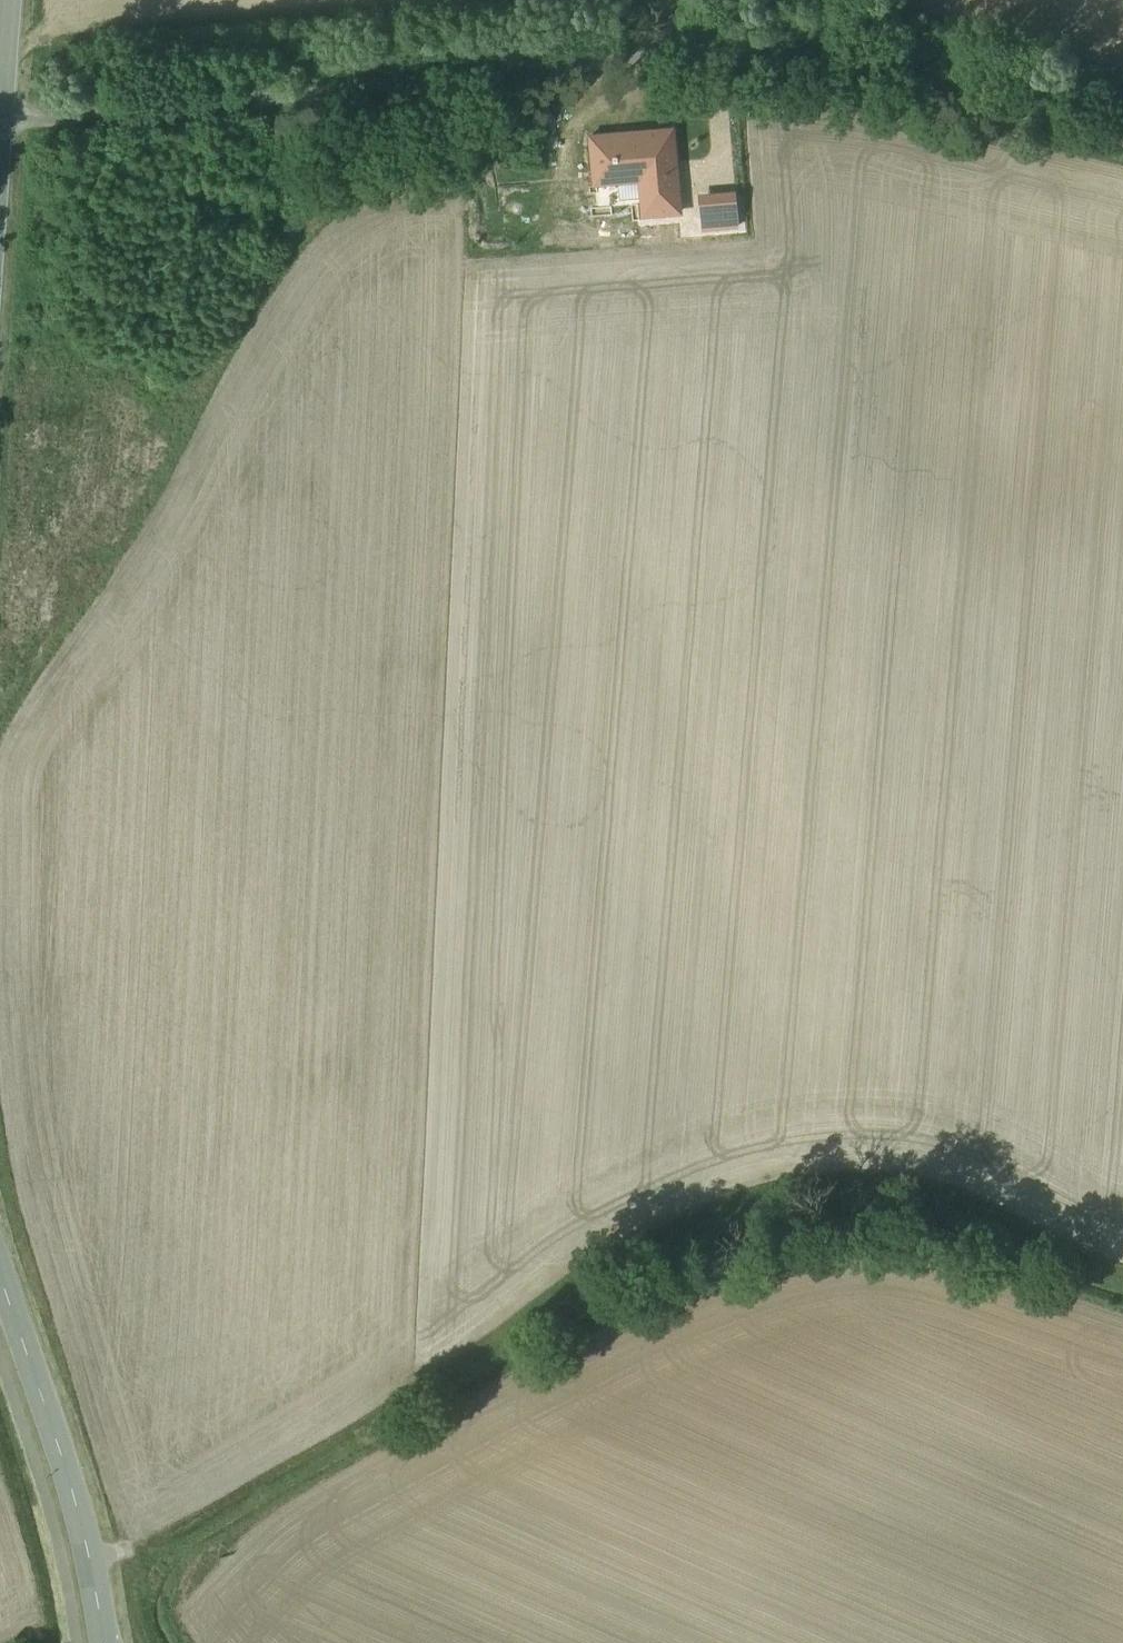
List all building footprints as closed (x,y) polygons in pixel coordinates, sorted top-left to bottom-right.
[(671,131),(592,138),(596,179),(648,174),(650,195),(650,197),(677,195),(671,131)] [(709,227),(749,225),(747,190),(707,192),(709,227)] [(677,195),(650,197),(650,195),(643,196),(644,215),(678,212),(677,195)]
